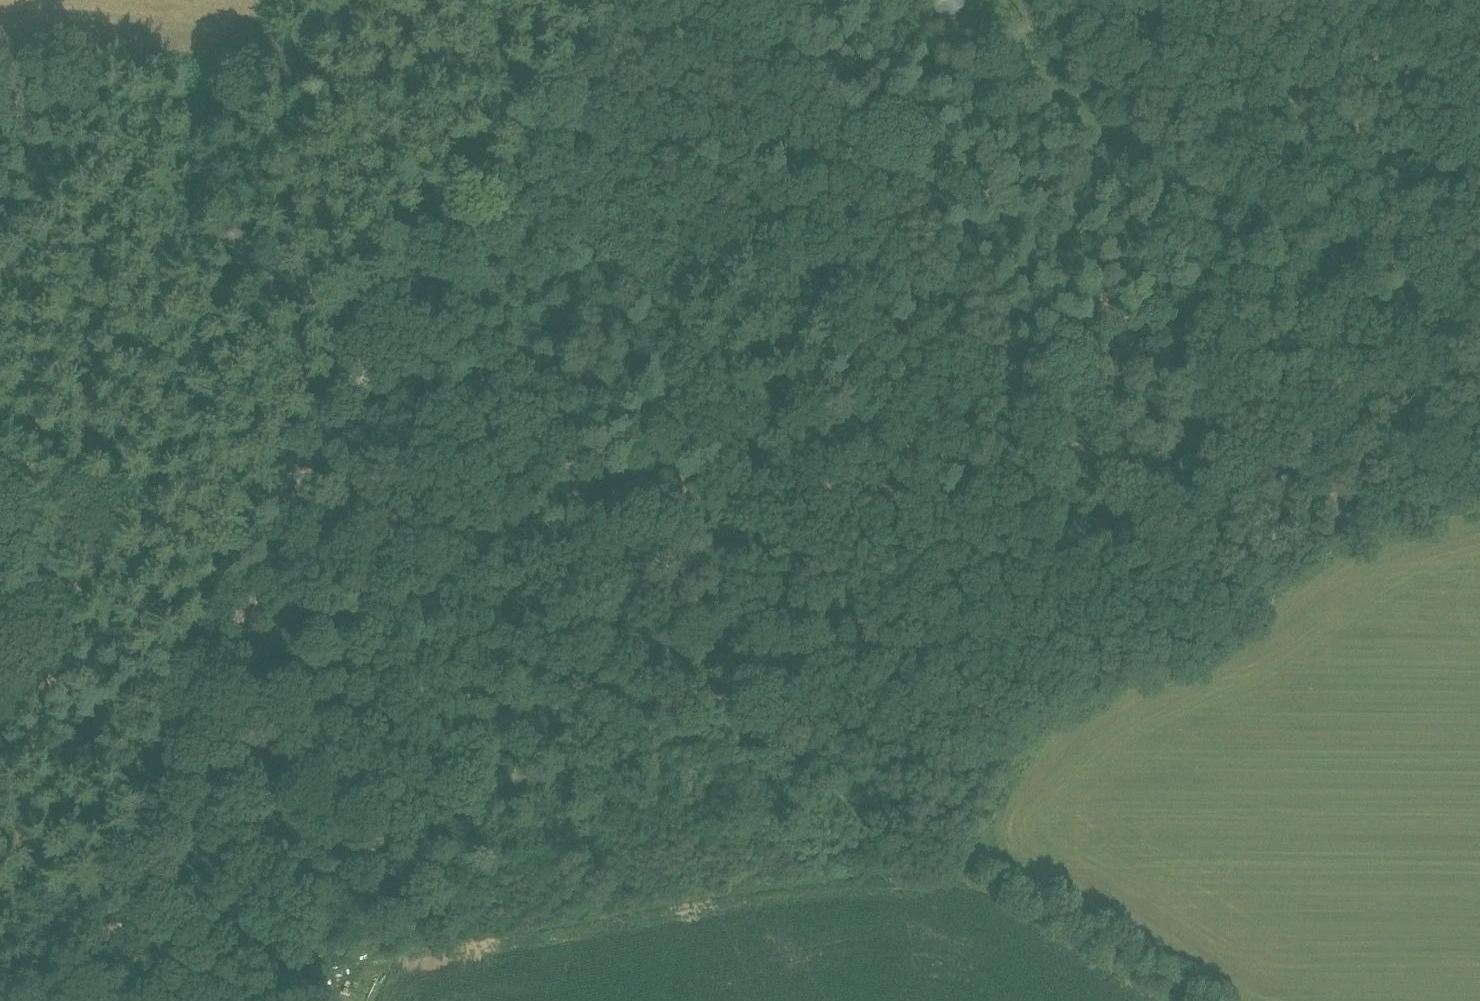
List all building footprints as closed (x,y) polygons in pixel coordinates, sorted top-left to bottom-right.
[(944,20),(969,0),(928,0),(944,20)]
